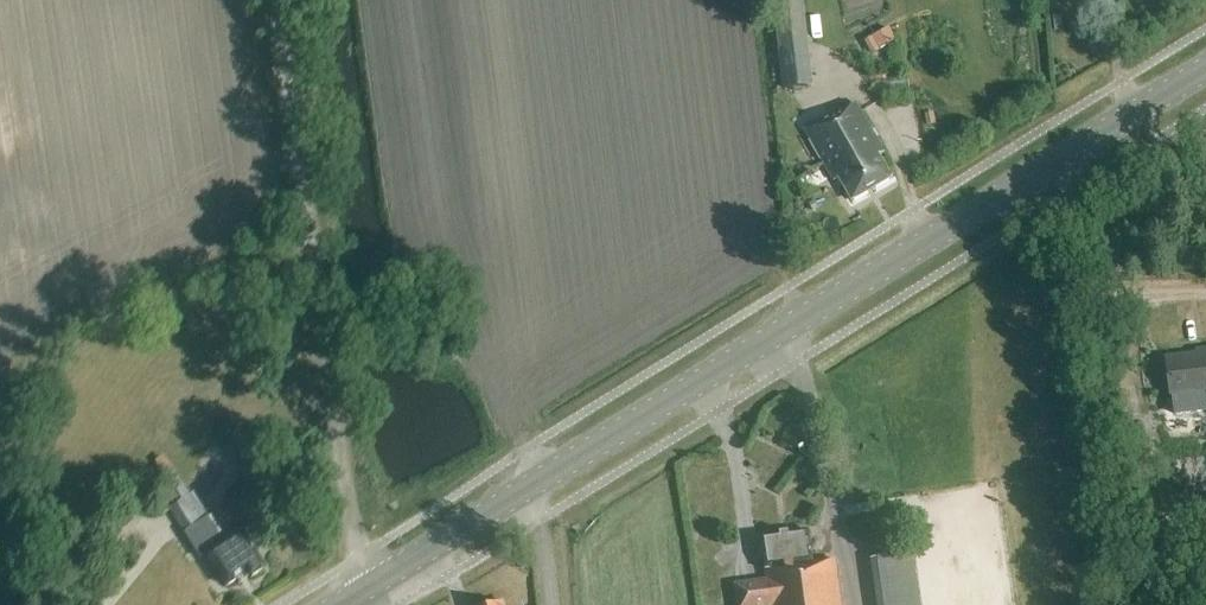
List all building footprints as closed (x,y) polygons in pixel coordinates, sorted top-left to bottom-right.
[(771,6),(781,90),(814,85),(803,2),(803,0),(770,0),(771,6)] [(890,30),(874,39),(881,51),(897,41),(890,30)] [(874,39),(867,43),(874,55),(881,51),(874,39)] [(853,202),(892,179),(879,156),(884,153),(856,104),(840,114),(839,111),(805,131),(831,176),(830,176),(834,182),(839,179),(853,202)] [(1205,393),(1205,355),(1167,360),(1172,397),(1205,393)] [(263,464),(243,433),(231,441),(251,471),(263,464)] [(188,496),(175,474),(158,484),(172,507),(168,509),(184,534),(207,519),(192,494),(188,496)] [(256,530),(251,529),(242,534),(241,532),(223,543),(207,519),(184,534),(200,560),(206,556),(226,588),(244,576),(246,578),(249,576),(251,579),(261,572),(259,569),(263,567),(252,550),(261,545),(262,539),(256,530)] [(836,561),(813,564),(809,532),(762,539),(768,581),(735,586),(737,604),(842,604),(836,561)] [(879,553),(886,604),(927,604),(920,548),(879,553)]
